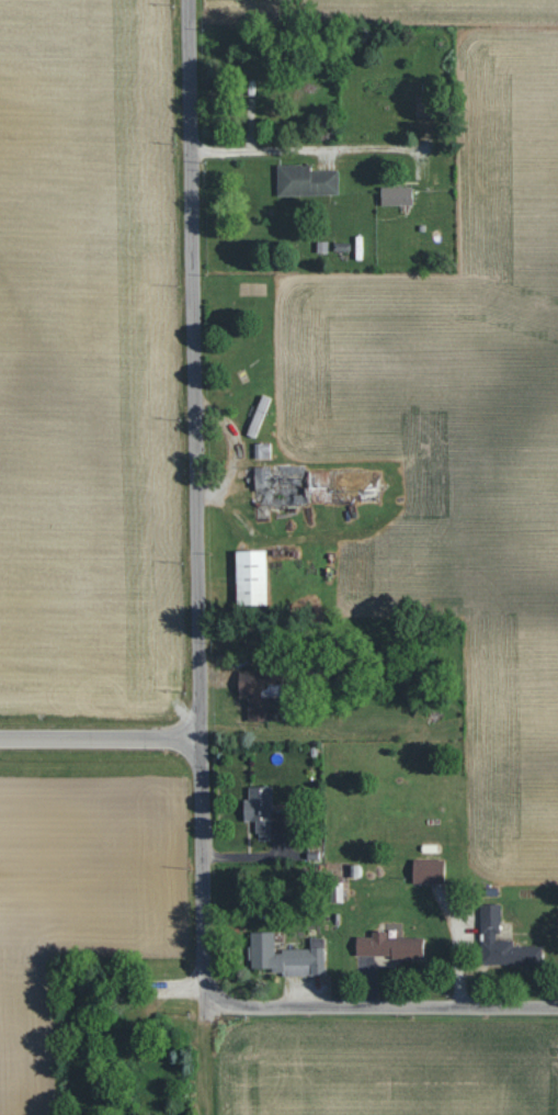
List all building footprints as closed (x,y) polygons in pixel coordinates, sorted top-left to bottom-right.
[(276,165),(277,196),(338,194),(337,170),(310,170),(310,164),(276,165)] [(412,186),(380,187),(380,205),(412,204),(412,186)] [(246,435),(255,439),(270,398),(261,395),(246,435)] [(271,458),(270,442),(253,443),(254,459),(271,458)] [(268,508),(307,504),(305,487),(275,490),(273,466),(253,468),(256,491),(266,490),(268,508)] [(235,605),(266,605),(265,550),(234,551),(235,605)] [(238,671),(239,697),(246,697),(247,721),(281,720),(279,670),(238,671)] [(245,821),(256,821),(256,841),(270,841),(270,833),(285,833),(285,812),(271,812),(271,787),(245,787),(245,821)] [(412,860),(412,884),(444,883),(443,860),(412,860)] [(480,965),(540,966),(541,947),(512,947),(512,941),(499,941),(499,904),(481,904),(480,965)] [(324,975),(323,938),(310,938),(310,950),(274,950),(273,932),(250,933),(250,970),(271,969),(271,976),(324,975)] [(423,938),(386,937),(386,932),(371,932),(371,937),(356,937),(356,957),(422,958),(423,938)]
